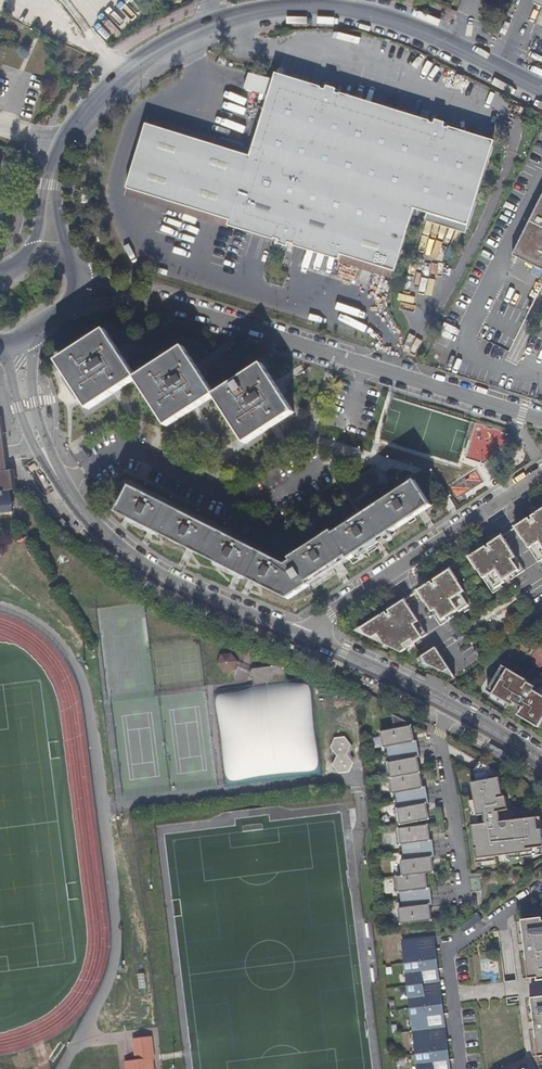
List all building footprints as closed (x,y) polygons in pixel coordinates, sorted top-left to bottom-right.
[(249,156),(145,124),(125,188),(280,236),(277,244),(287,247),(290,239),(395,272),(414,209),(468,227),(492,146),(446,132),(447,128),(443,126),(444,122),(434,119),(433,123),(429,122),(427,126),(337,98),(339,94),(334,93),(336,89),(326,86),(324,90),(320,88),(321,87),(275,73),(249,156)] [(540,114),(530,108),(527,114),(537,120),(540,114)] [(512,256),(541,271),(541,196),(512,256)] [(136,379),(137,377),(106,329),(56,361),(88,410),(136,379)] [(214,396),(215,395),(184,346),(137,377),(136,379),(167,427),(214,396)] [(215,395),(214,396),(239,435),(245,445),(294,413),(263,363),(215,395)] [(11,511),(9,489),(16,488),(13,468),(5,469),(0,470),(0,512),(11,511)] [(334,533),(332,531),(290,558),(291,561),(286,564),(131,485),(117,512),(288,599),(310,585),(308,582),(347,557),(349,560),(356,555),(390,533),(431,506),(415,481),(334,533)] [(531,517),(533,520),(531,521),(525,525),(523,522),(523,521),(514,527),(538,561),(541,559),(541,509),(531,517)] [(392,536),(390,533),(356,555),(358,558),(392,536)] [(485,546),(469,557),(483,578),(486,576),(494,588),(504,582),(503,581),(509,577),(510,579),(524,570),(501,535),(493,541),(495,544),(490,548),(487,549),(485,546)] [(425,585),(417,591),(440,625),(453,617),(452,614),(458,610),(459,612),(468,606),(460,593),(464,591),(450,569),(433,580),(435,583),(433,585),(428,589),(425,585)] [(387,615),(385,612),(356,631),(372,638),(377,635),(383,644),(386,642),(387,645),(386,646),(401,652),(406,649),(406,648),(427,634),(404,599),(395,605),(397,608),(387,615)] [(397,608),(395,605),(385,612),(387,615),(397,608)] [(455,677),(435,647),(416,659),(429,665),(431,663),(434,667),(455,677)] [(231,652),(221,653),(216,663),(224,672),(234,670),(238,661),(231,652)] [(284,664),(252,667),(248,676),(253,677),(254,684),(263,684),(286,681),(284,664)] [(537,727),(541,720),(541,696),(498,670),(485,691),(512,707),(514,703),(521,708),(517,715),(537,727)] [(254,684),(214,689),(225,784),(225,785),(274,779),(322,774),(309,678),(286,681),(263,684),(254,684)] [(390,757),(386,758),(388,774),(390,774),(391,789),(395,788),(397,804),(393,804),(395,821),(427,817),(425,801),(427,800),(425,784),(422,784),(418,754),(420,754),(418,736),(415,737),(413,721),(409,722),(408,716),(395,709),(397,724),(383,726),(384,742),(388,742),(390,757)] [(334,737),(330,747),(336,755),(332,764),(339,773),(349,771),(353,762),(347,754),(351,744),(345,736),(334,737)] [(475,781),(470,782),(477,815),(483,814),(509,809),(507,794),(504,795),(500,771),(482,764),(474,771),(475,781)] [(509,809),(483,814),(484,822),(514,818),(513,808),(509,809)] [(472,823),(474,848),(476,847),(477,857),(533,851),(532,847),(541,846),(541,831),(540,815),(514,818),(484,822),(472,823)] [(402,858),(399,859),(401,875),(392,876),(394,892),(400,892),(402,907),(399,907),(401,924),(432,919),(430,903),(433,903),(431,886),(427,887),(425,872),(433,871),(431,855),(434,855),(431,838),(428,838),(426,823),(394,827),(396,843),(400,842),(402,858)] [(522,919),(525,940),(526,940),(528,959),(527,959),(529,977),(541,976),(541,917),(522,919)] [(433,1061),(449,1059),(447,1038),(430,1040),(427,1016),(444,1014),(441,993),(424,995),(422,971),(438,969),(436,948),(419,949),(418,937),(405,939),(406,951),(404,951),(412,1017),(415,1017),(417,1041),(415,1042),(418,1068),(434,1068),(433,1061)] [(534,1011),(537,1037),(536,1037),(538,1055),(541,1055),(541,996),(532,997),(533,1011),(534,1011)] [(135,1060),(125,1061),(126,1068),(160,1068),(157,1035),(133,1038),(135,1060)] [(43,1044),(35,1044),(37,1061),(45,1060),(43,1044)]
